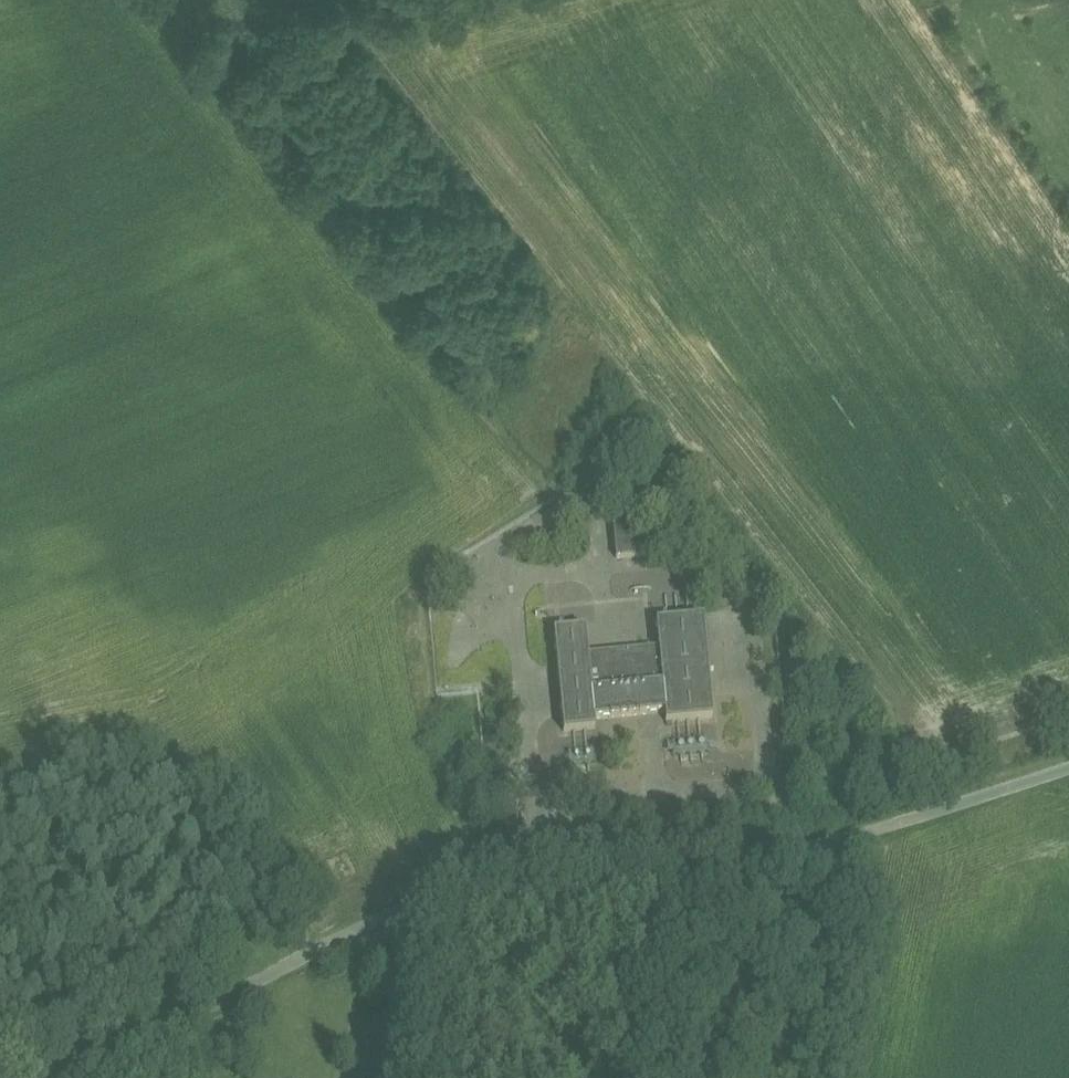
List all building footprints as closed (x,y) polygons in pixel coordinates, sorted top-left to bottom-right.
[(636,516),(612,518),(616,560),(640,558),(636,516)] [(703,619),(656,623),(658,649),(588,656),(585,630),(554,633),(563,733),(595,730),(594,721),(665,714),(666,723),(713,719),(703,619)] [(90,1036),(83,1040),(87,1050),(95,1046),(90,1036)]
